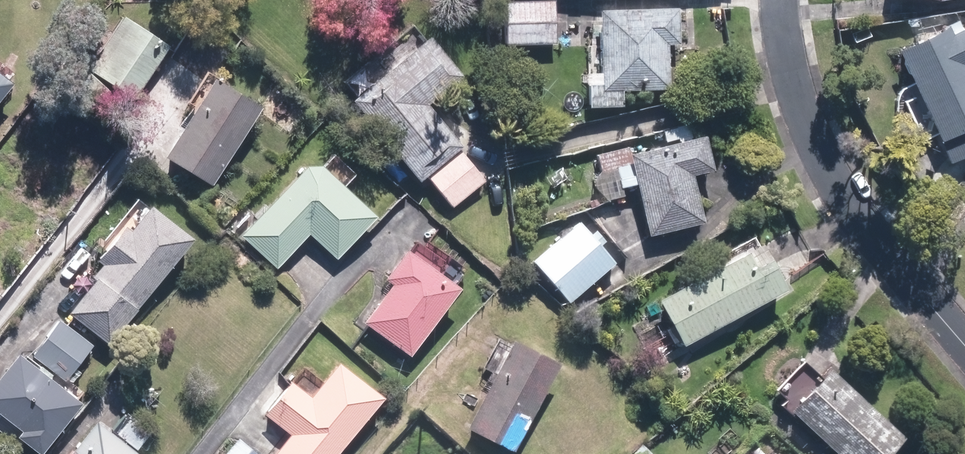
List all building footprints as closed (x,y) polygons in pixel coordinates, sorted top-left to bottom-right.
[(505,42),(559,41),(559,0),(505,0),(505,42)] [(593,81),(594,104),(628,104),(628,87),(673,86),(673,41),(684,40),(683,5),(605,6),(607,81),(593,81)] [(95,65),(139,94),(175,41),(131,12),(95,65)] [(950,162),(964,155),(964,27),(952,33),(949,26),(899,48),(950,162)] [(357,97),(424,178),(468,143),(433,100),(468,71),(436,32),(357,97)] [(19,77),(0,62),(0,101),(19,77)] [(79,84),(101,103),(113,88),(92,70),(79,84)] [(172,153),(217,182),(267,102),(221,74),(172,153)] [(635,150),(654,233),(709,220),(698,171),(720,166),(712,132),(635,150)] [(602,153),(606,169),(635,162),(631,146),(602,153)] [(433,176),(458,205),(490,177),(465,148),(433,176)] [(246,234),(281,266),(313,231),(341,256),(381,212),(349,183),(361,170),(340,150),(329,161),(313,160),(246,234)] [(75,309),(114,340),(200,233),(158,198),(138,225),(133,221),(104,256),(109,260),(98,273),(102,276),(75,309)] [(538,260),(572,300),(620,260),(585,219),(538,260)] [(368,320),(414,353),(466,284),(461,280),(473,264),(425,229),(391,274),(398,279),(368,320)] [(664,296),(689,342),(793,284),(768,239),(664,296)] [(46,452),(88,398),(55,373),(58,370),(70,379),(98,343),(65,317),(37,352),(48,361),(45,364),(25,348),(0,380),(0,433),(2,434),(15,417),(28,428),(23,433),(46,452)] [(472,424),(519,449),(566,358),(519,333),(472,424)] [(390,392),(346,357),(317,393),(297,378),(270,411),(296,431),(278,453),(340,453),(390,392)] [(847,453),(890,453),(910,433),(835,363),(796,405),(847,453)] [(675,400),(684,409),(694,399),(686,390),(675,400)] [(142,447),(156,428),(131,409),(117,428),(103,416),(74,453),(151,453),(142,447)] [(243,435),(227,453),(266,453),(243,435)] [(637,453),(653,453),(644,446),(636,453),(637,453)]
